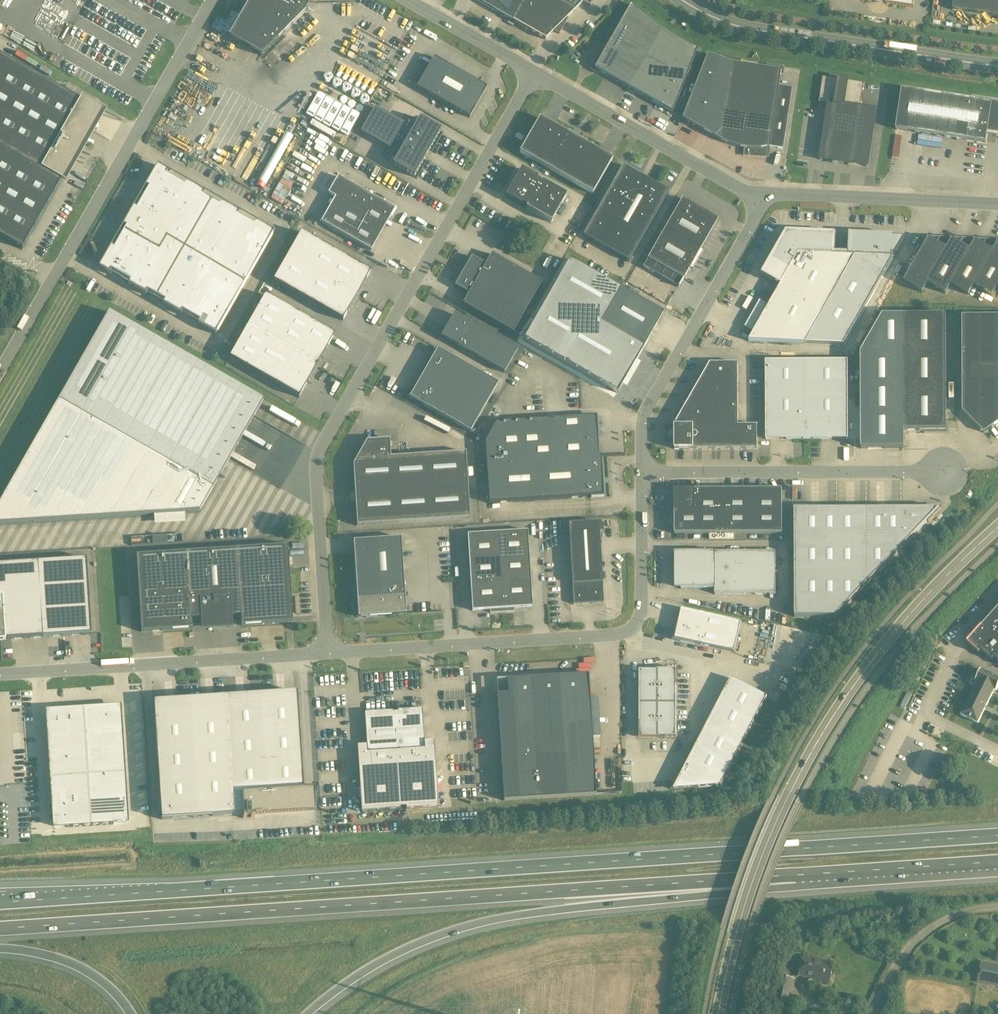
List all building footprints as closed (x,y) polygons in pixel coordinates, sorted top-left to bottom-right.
[(228,37),(262,56),(305,12),(305,11),(306,11),(306,10),(307,9),(307,8),(308,6),(308,5),(308,4),(308,3),(307,2),(307,1),(307,0),(250,0),(228,37)] [(512,21),(524,0),(475,0),(512,21)] [(512,21),(545,40),(546,39),(545,39),(553,31),(559,34),(567,19),(566,19),(583,2),(589,6),(592,0),(524,0),(512,21)] [(872,2),(914,8),(915,0),(860,0),(872,2)] [(952,10),(997,17),(997,0),(954,0),(952,10)] [(658,105),(672,113),(697,50),(691,47),(688,46),(684,44),(679,41),(676,39),(671,36),(664,32),(661,30),(657,27),(653,24),(646,19),(642,15),(639,13),(633,8),(630,5),(594,68),(606,75),(658,105)] [(211,26),(227,35),(233,25),(217,16),(211,26)] [(368,49),(355,73),(373,83),(382,66),(386,59),(368,49)] [(704,62),(682,119),(719,140),(728,144),(738,147),(748,149),(747,156),(765,157),(767,157),(768,147),(782,149),(792,88),(778,86),(779,75),(781,75),(782,67),(766,65),(766,69),(740,65),(740,60),(730,57),(721,55),(720,59),(717,58),(707,54),(704,62)] [(22,249),(83,142),(64,131),(80,103),(89,108),(90,107),(0,56),(0,237),(22,249)] [(470,118),(487,88),(434,58),(417,88),(470,118)] [(820,160),(867,167),(875,111),(860,109),(863,83),(822,77),(819,103),(828,104),(828,107),(820,160)] [(899,89),(897,99),(900,100),(896,129),(985,143),(987,132),(996,133),(996,135),(997,135),(997,104),(899,89)] [(399,132),(404,124),(374,107),(360,133),(390,149),(394,141),(403,146),(392,165),(413,178),(440,131),(419,118),(408,137),(399,132)] [(569,131),(568,134),(542,119),(539,118),(519,152),(592,194),(612,159),(583,143),(585,140),(569,131)] [(245,152),(255,130),(248,126),(238,148),(245,152)] [(215,335),(274,232),(256,221),(254,225),(237,215),(239,212),(221,201),(219,205),(203,195),(205,192),(186,182),(184,185),(166,174),(167,172),(169,173),(170,172),(157,165),(144,188),(145,188),(146,186),(148,188),(136,209),(133,208),(135,206),(134,206),(121,227),(122,228),(123,226),(126,227),(114,249),(111,247),(112,246),(111,245),(98,268),(111,275),(111,274),(109,273),(111,271),(129,281),(127,284),(146,295),(148,292),(164,301),(162,304),(180,315),(182,311),(199,321),(197,324),(215,335)] [(628,262),(668,192),(647,180),(622,165),(612,183),(582,236),(628,262)] [(536,178),(520,169),(505,197),(521,206),(521,204),(526,207),(525,209),(551,223),(567,195),(541,181),(540,182),(535,180),(536,178)] [(394,209),(338,177),(328,194),(335,198),(321,222),(371,251),(394,209)] [(271,197),(277,200),(278,198),(282,200),(288,189),(278,184),(271,197)] [(647,259),(682,279),(677,287),(678,287),(689,268),(691,269),(692,268),(692,269),(697,261),(696,260),(698,257),(699,257),(703,251),(702,250),(700,249),(717,219),(681,199),(647,259)] [(799,234),(787,233),(781,244),(779,243),(761,275),(780,286),(748,341),(805,344),(855,256),(848,256),(835,255),(836,233),(799,232),(799,234)] [(347,313),(366,280),(370,272),(300,233),(273,281),(342,321),(347,313)] [(855,256),(805,344),(844,346),(893,258),(893,255),(895,255),(903,242),(905,239),(893,238),(893,236),(849,234),(849,236),(848,256),(855,256)] [(922,293),(927,284),(953,240),(953,239),(950,239),(940,239),(937,244),(929,239),(930,239),(930,238),(927,238),(927,239),(929,239),(903,282),(922,293)] [(950,285),(976,241),(977,241),(977,240),(973,240),(963,240),(960,245),(953,240),(927,284),(945,294),(950,285)] [(974,286),(997,244),(997,241),(996,241),(986,241),(983,246),(976,241),(950,285),(968,295),(974,286)] [(997,287),(997,285),(997,244),(974,286),(991,296),(997,287)] [(491,254),(485,265),(471,257),(454,286),(468,294),(462,305),(512,333),(541,283),(491,254)] [(569,261),(524,340),(617,393),(662,314),(569,261)] [(307,383),(326,350),(334,335),(278,303),(265,295),(229,358),(299,398),(307,383)] [(58,401),(0,502),(0,524),(199,512),(263,401),(108,312),(58,401)] [(517,350),(456,315),(443,338),(504,373),(517,350)] [(946,421),(946,316),(882,316),(860,354),(861,449),(904,449),(904,431),(920,431),(946,430),(946,421)] [(984,433),(997,423),(997,316),(962,316),(962,411),(984,433)] [(498,384),(437,349),(409,397),(470,432),(498,384)] [(828,429),(846,429),(846,439),(848,439),(848,361),(765,361),(766,439),(768,439),(768,429),(786,429),(786,439),(828,439),(828,429)] [(674,450),(693,450),(757,449),(757,426),(738,426),(738,363),(710,364),(710,379),(701,379),(701,394),(693,394),(693,409),(684,409),(684,426),(674,426),(674,450)] [(485,443),(488,504),(590,497),(590,499),(591,499),(591,497),(602,496),(602,484),(603,484),(603,483),(602,483),(601,478),(602,478),(601,478),(600,460),(602,460),(602,458),(600,459),(600,457),(600,456),(598,456),(597,436),(598,436),(598,435),(596,435),(596,429),(597,429),(597,428),(596,429),(596,424),(597,423),(596,423),(595,417),(576,418),(575,416),(574,416),(574,418),(495,423),(485,443)] [(465,453),(390,458),(389,440),(366,441),(367,447),(363,448),(353,465),(356,526),(469,519),(465,453)] [(674,534),(733,534),(733,489),(694,490),(675,490),(675,510),(674,510),(674,534)] [(733,489),(733,534),(782,534),(782,489),(753,489),(733,489)] [(938,509),(794,509),(794,616),(835,616),(938,509)] [(571,585),(572,585),(573,605),(603,603),(602,583),(598,522),(568,524),(571,585)] [(513,608),(532,607),(527,531),(467,535),(472,611),(490,610),(490,613),(513,612),(513,608)] [(406,615),(401,538),(353,541),(354,554),(357,600),(358,600),(358,601),(355,600),(353,607),(358,608),(359,614),(365,614),(365,618),(398,615),(398,616),(406,615)] [(201,629),(232,627),(231,617),(240,616),(241,625),(240,625),(241,626),(287,623),(287,622),(288,621),(291,617),(292,617),(289,567),(287,546),(136,556),(141,632),(192,629),(192,628),(191,620),(200,619),(201,629)] [(675,587),(681,587),(681,589),(715,589),(715,595),(775,594),(775,552),(675,552),(675,587)] [(5,640),(91,634),(86,559),(0,565),(0,641),(5,641),(5,640)] [(682,609),(675,639),(734,653),(741,622),(682,609)] [(967,644),(979,654),(981,651),(992,661),(994,658),(997,662),(997,609),(967,644)] [(656,671),(639,671),(639,722),(639,738),(659,738),(659,737),(676,737),(676,697),(676,685),(676,670),(656,670),(656,671)] [(977,682),(961,715),(978,723),(994,690),(996,691),(997,686),(997,678),(981,670),(975,681),(977,682)] [(503,801),(595,795),(588,675),(507,680),(508,694),(497,695),(503,801)] [(689,759),(674,790),(721,786),(767,697),(729,679),(703,730),(689,759)] [(315,814),(313,790),(303,791),(297,693),(286,693),(286,695),(277,696),(277,694),(245,696),(245,698),(236,698),(236,697),(215,698),(215,700),(205,700),(205,699),(174,701),(174,702),(165,702),(165,701),(154,702),(161,820),(172,819),(212,817),(242,815),(243,819),(246,819),(246,817),(250,817),(250,818),(254,818),(315,814)] [(47,723),(46,723),(52,820),(54,820),(54,827),(67,826),(68,828),(113,825),(113,823),(127,822),(126,815),(128,815),(121,719),(120,719),(119,707),(106,708),(106,707),(60,710),(60,711),(47,712),(47,723)] [(364,713),(366,746),(357,746),(361,813),(400,810),(399,808),(405,808),(405,810),(431,808),(438,808),(434,741),(424,742),(422,709),(397,711),(398,712),(393,712),(393,711),(364,713)] [(804,955),(799,976),(829,984),(835,963),(804,955)] [(980,984),(997,988),(997,967),(983,964),(980,984)] [(773,1001),(789,1004),(795,979),(779,975),(773,1001)]
